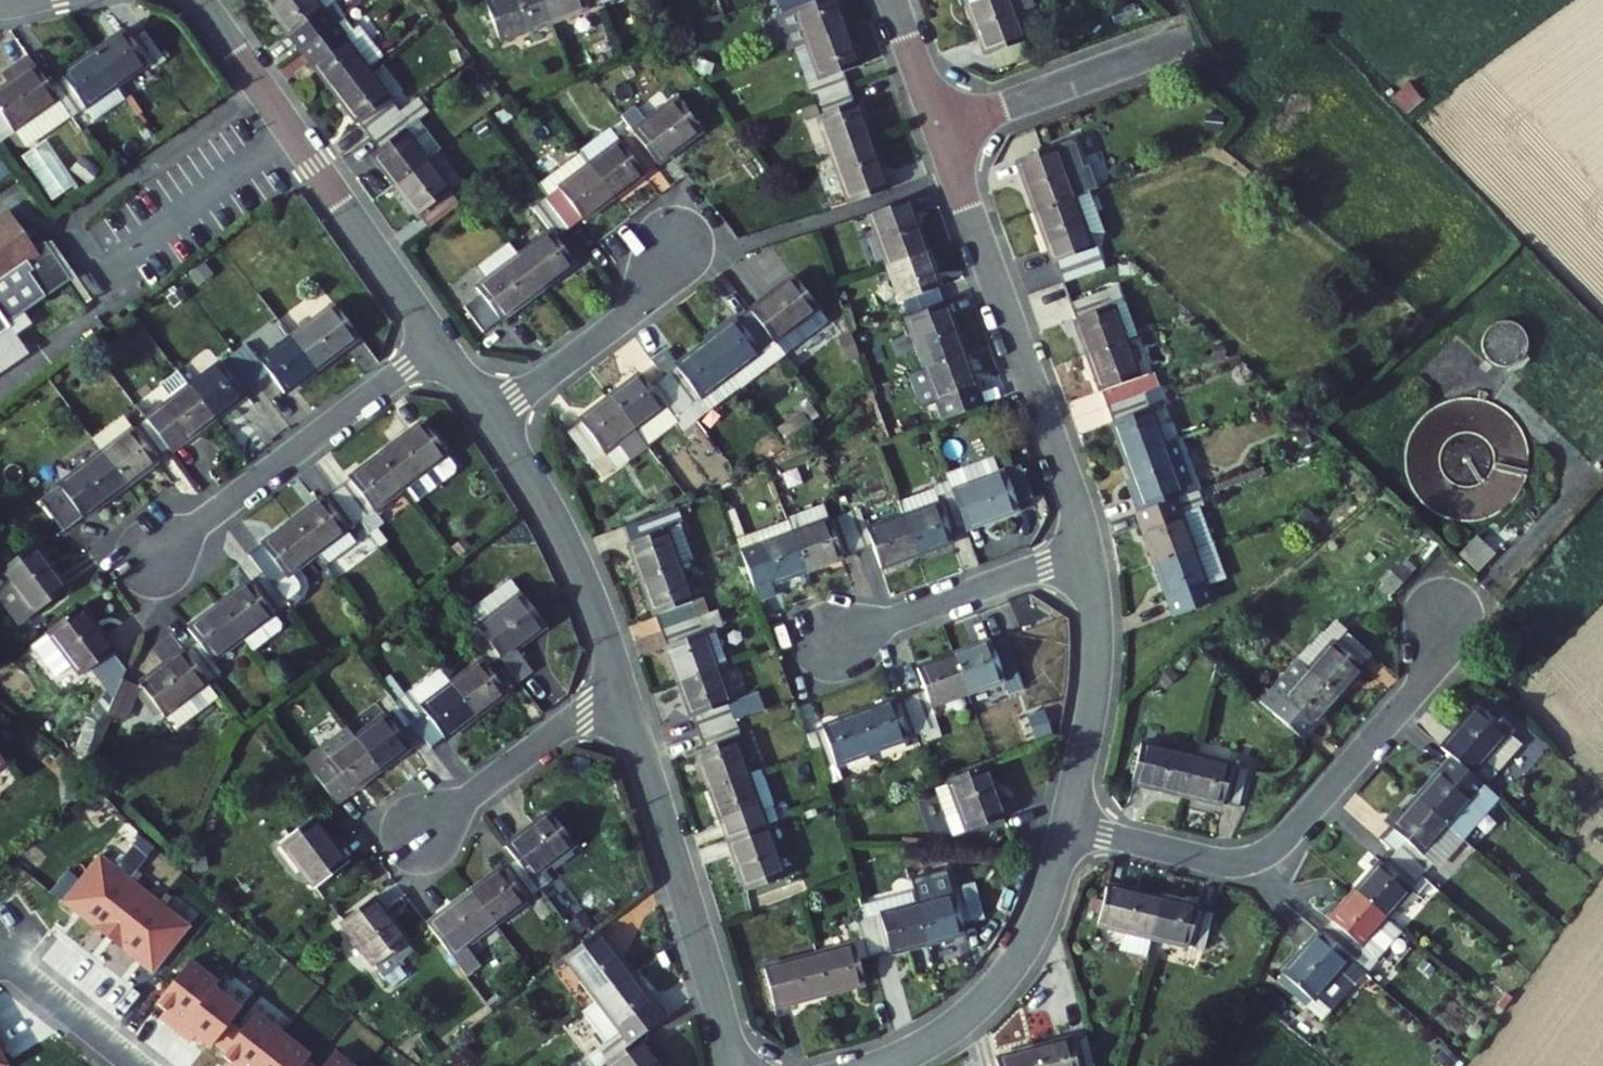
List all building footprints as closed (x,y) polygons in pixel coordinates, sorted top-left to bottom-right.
[(296,10),(308,0),(289,0),(296,10)] [(342,0),(308,0),(296,10),(318,40),(321,38),(331,50),(362,27),(373,18),(364,6),(352,13),(342,0)] [(556,0),(541,0),(503,14),(518,54),(569,35),(556,0)] [(569,35),(620,17),(615,2),(614,0),(556,0),(569,35)] [(830,0),(797,0),(779,7),(784,22),(782,23),(794,57),(811,50),(848,36),(836,4),(832,5),(830,0)] [(1027,36),(1018,10),(1038,3),(1037,0),(971,0),(988,50),(1027,36)] [(141,23),(109,45),(134,81),(166,59),(171,68),(185,58),(162,25),(148,34),(141,23)] [(371,38),(362,27),(331,50),(340,62),(337,64),(360,94),(394,69),(408,59),(384,28),(371,38)] [(862,73),(848,36),(811,50),(824,87),(810,92),(816,108),(851,95),(845,79),(862,73)] [(1033,52),(1027,36),(992,49),(998,64),(1033,52)] [(80,70),(66,80),(77,96),(97,126),(114,114),(105,101),(134,81),(109,45),(78,66),(80,70)] [(66,80),(47,54),(33,64),(39,72),(7,94),(31,128),(77,96),(66,80)] [(426,110),(394,69),(360,94),(381,123),(383,121),(394,134),(420,114),(426,110)] [(134,81),(105,101),(114,114),(143,95),(134,81)] [(31,128),(7,94),(0,100),(0,129),(9,142),(31,128)] [(857,111),(851,95),(816,108),(834,158),(874,143),(861,109),(857,111)] [(687,98),(644,130),(667,159),(670,163),(712,132),(687,98)] [(394,153),(417,183),(453,156),(420,114),(394,134),(403,146),(394,153)] [(644,130),(601,162),(627,196),(655,174),(652,170),(667,159),(644,130)] [(892,192),(874,143),(834,158),(852,207),(892,192)] [(1071,197),(1052,146),(1013,161),(1032,211),(1071,197)] [(453,156),(417,183),(439,213),(442,211),(452,225),(485,200),(453,156)] [(559,194),(582,224),(594,216),(596,219),(627,196),(601,162),(559,194)] [(1086,192),(1071,197),(1032,211),(1045,247),(1049,245),(1064,284),(1098,272),(1083,232),(1099,226),(1086,192)] [(563,229),(536,249),(562,284),(590,263),(569,234),(582,224),(559,194),(544,205),(563,229)] [(872,218),(890,267),(930,252),(917,217),(913,219),(907,205),(872,218)] [(36,238),(18,209),(0,220),(0,264),(36,238)] [(499,257),(509,270),(494,281),(520,315),(562,284),(536,249),(526,236),(499,257)] [(38,259),(43,267),(39,270),(55,294),(80,278),(55,240),(43,247),(36,238),(0,264),(0,284),(38,259)] [(890,267),(910,317),(945,304),(939,289),(944,287),(930,252),(890,267)] [(763,310),(799,358),(844,324),(807,275),(762,309),(763,310)] [(1126,340),(1106,286),(1071,299),(1076,314),(1070,317),(1083,355),(1126,340)] [(45,317),(55,331),(93,302),(82,288),(45,317)] [(353,294),(323,316),(355,346),(379,328),(353,294)] [(18,325),(0,298),(0,337),(18,325)] [(910,317),(928,366),(968,351),(950,302),(945,304),(910,317)] [(754,316),(721,341),(747,374),(776,352),(787,366),(799,358),(763,310),(754,316)] [(323,316),(308,328),(335,362),(355,346),(323,316)] [(308,328),(279,349),(266,332),(252,343),(275,373),(288,363),(301,384),(335,362),(308,328)] [(1083,355),(1096,389),(1101,388),(1107,404),(1144,391),(1126,340),(1083,355)] [(667,359),(681,376),(704,407),(715,421),(731,409),(720,394),(747,374),(721,341),(693,362),(682,347),(667,359)] [(252,343),(209,376),(234,410),(266,386),(263,381),(275,373),(252,343)] [(949,421),(985,408),(978,389),(982,388),(968,351),(928,366),(949,421)] [(776,352),(747,374),(758,388),(787,366),(776,352)] [(209,376),(199,363),(179,378),(189,391),(164,410),(186,439),(199,429),(203,433),(234,410),(209,376)] [(655,371),(627,394),(654,428),(683,405),(692,416),(696,423),(702,431),(715,421),(704,407),(681,376),(679,374),(666,385),(655,371)] [(731,409),(758,388),(747,374),(720,394),(731,409)] [(1163,443),(1144,391),(1107,404),(1113,420),(1108,422),(1121,458),(1163,443)] [(594,434),(619,466),(625,475),(666,443),(654,428),(627,394),(598,416),(599,417),(587,425),(594,434)] [(666,443),(667,444),(696,423),(692,416),(683,405),(654,428),(666,443)] [(122,442),(147,475),(176,453),(174,449),(186,439),(164,410),(122,442)] [(398,444),(424,479),(469,446),(442,411),(398,444)] [(147,475),(122,442),(77,476),(101,510),(147,475)] [(1180,492),(1163,443),(1121,458),(1138,507),(1171,496),(1180,492)] [(424,479),(398,444),(367,468),(369,471),(357,480),(381,512),(424,479)] [(1011,470),(960,488),(974,525),(975,530),(1027,511),(1011,470)] [(367,523),(381,512),(357,480),(343,491),(341,488),(311,510),(337,545),(349,560),(379,538),(367,523)] [(948,503),(913,516),(927,555),(963,542),(959,531),(974,525),(960,488),(945,494),(948,503)] [(1139,527),(1152,563),(1190,548),(1171,496),(1138,507),(1136,508),(1142,526),(1139,527)] [(913,516),(880,527),(872,504),(856,510),(869,543),(883,538),(894,567),(927,555),(913,516)] [(652,534),(665,571),(703,557),(684,505),(657,516),(650,519),(655,533),(652,534)] [(337,545),(311,510),(267,543),(284,566),(308,597),(309,599),(322,590),(329,581),(325,570),(317,560),(337,545)] [(854,549),(869,543),(856,510),(807,528),(820,566),(855,553),(854,549)] [(755,537),(758,546),(807,528),(803,516),(754,534),(755,537)] [(820,566),(807,528),(758,546),(774,588),(775,593),(792,587),(789,578),(820,566)] [(83,578),(49,535),(4,571),(38,614),(83,578)] [(1460,559),(1478,576),(1496,557),(1477,540),(1460,559)] [(1174,617),(1210,604),(1204,586),(1224,579),(1210,541),(1190,548),(1152,563),(1166,600),(1168,599),(1174,617)] [(682,605),(687,620),(721,608),(703,557),(665,571),(678,607),(682,605)] [(521,647),(524,651),(567,615),(528,565),(498,590),(511,606),(497,617),(521,647)] [(269,571),(238,596),(264,629),(308,597),(284,566),(272,575),(269,571)] [(497,617),(511,606),(498,590),(485,600),(497,617)] [(218,634),(205,643),(229,675),(242,665),(232,653),(264,629),(238,596),(207,619),(218,634)] [(132,642),(99,598),(67,624),(92,656),(100,666),(110,659),(133,689),(141,672),(146,661),(131,642),(132,642)] [(690,638),(704,674),(740,659),(721,608),(687,620),(693,637),(690,638)] [(1297,658),(1310,669),(1347,627),(1334,616),(1297,658)] [(530,684),(510,657),(521,647),(497,617),(486,626),(504,649),(472,674),(499,708),(530,684)] [(67,624),(50,637),(75,670),(92,656),(67,624)] [(1347,627),(1310,669),(1342,698),(1368,667),(1365,664),(1376,652),(1347,627)] [(1000,636),(966,648),(981,689),(1011,678),(1016,690),(1034,684),(1016,635),(1001,640),(1000,636)] [(205,643),(203,641),(160,674),(185,708),(186,707),(229,675),(205,643)] [(941,688),(926,694),(939,729),(954,723),(946,701),(981,689),(966,648),(931,661),(941,688)] [(769,689),(757,653),(740,659),(753,695),(769,689)] [(1297,658),(1260,700),(1302,737),(1314,723),(1317,726),(1342,698),(1310,669),(1297,658)] [(753,695),(740,659),(704,674),(723,725),(759,712),(776,706),(769,689),(753,695)] [(133,689),(128,701),(145,709),(158,680),(141,672),(133,689)] [(442,725),(454,741),(470,729),(470,730),(499,708),(472,674),(445,695),(435,684),(419,696),(442,725)] [(229,675),(186,707),(197,721),(239,688),(229,675)] [(909,695),(874,708),(889,747),(939,729),(926,694),(910,699),(909,695)] [(377,729),(403,761),(433,737),(431,733),(442,725),(419,696),(377,729)] [(128,701),(126,706),(142,714),(145,709),(128,701)] [(1481,706),(1445,747),(1461,761),(1491,788),(1501,777),(1486,764),(1513,734),(1481,706)] [(843,725),(827,731),(831,743),(840,766),(889,747),(874,708),(841,720),(843,725)] [(718,743),(732,782),(770,767),(757,731),(764,728),(759,712),(723,725),(728,738),(718,743)] [(333,762),(357,792),(370,782),(372,786),(403,761),(377,729),(346,753),(336,741),(323,750),(333,762)] [(1527,746),(1513,734),(1486,764),(1501,777),(1527,746)] [(19,762),(0,736),(0,776),(19,762)] [(1186,799),(1197,756),(1144,743),(1133,785),(1186,799)] [(1250,770),(1197,756),(1186,799),(1222,808),(1223,802),(1241,806),(1250,770)] [(1021,812),(1002,760),(963,775),(983,826),(1021,812)] [(1503,799),(1491,788),(1461,761),(1425,801),(1456,829),(1481,801),(1492,811),(1503,799)] [(749,815),(754,830),(788,818),(783,803),(797,797),(784,762),(770,767),(732,782),(745,817),(749,815)] [(983,826),(963,775),(948,781),(967,832),(983,826)] [(527,834),(539,850),(563,880),(576,870),(566,858),(596,835),(570,801),(527,834)] [(1430,858),(1456,829),(1425,801),(1389,842),(1399,852),(1432,881),(1444,891),(1454,880),(1430,858)] [(1492,811),(1481,801),(1456,829),(1468,839),(1492,811)] [(294,833),(331,880),(362,852),(327,805),(294,833)] [(751,832),(769,882),(806,868),(788,818),(754,830),(751,832)] [(491,881),(517,915),(563,880),(539,850),(526,861),(522,856),(491,881)] [(1395,922),(1432,881),(1399,852),(1362,893),(1395,922)] [(143,878),(113,855),(78,901),(108,925),(143,878)] [(972,882),(936,892),(946,931),(984,921),(980,909),(997,905),(987,869),(970,874),(972,882)] [(173,901),(143,878),(108,925),(137,947),(173,901)] [(463,902),(465,906),(453,915),(477,946),(517,915),(491,881),(463,902)] [(428,932),(395,889),(362,914),(395,958),(428,932)] [(936,892),(883,906),(893,941),(908,937),(909,941),(946,931),(936,892)] [(1410,935),(1395,922),(1362,893),(1338,921),(1343,925),(1332,937),(1361,962),(1369,970),(1378,960),(1384,965),(1389,959),(1386,957),(1402,939),(1405,941),(1410,935)] [(1160,907),(1107,894),(1097,933),(1119,939),(1150,947),(1160,907)] [(204,925),(173,901),(137,947),(168,971),(204,925)] [(873,934),(836,944),(847,986),(884,976),(876,946),(893,941),(883,906),(866,911),(873,934)] [(1193,915),(1160,907),(1150,947),(1203,959),(1211,923),(1192,918),(1193,915)] [(622,919),(589,943),(625,992),(659,967),(622,919)] [(1325,1003),(1361,962),(1332,937),(1329,934),(1293,975),(1325,1003)] [(1119,939),(1114,957),(1146,965),(1150,947),(1119,939)] [(836,944),(783,959),(794,1000),(847,986),(836,944)] [(1378,960),(1369,970),(1375,975),(1384,965),(1378,960)] [(681,998),(659,967),(625,992),(648,1023),(624,1041),(635,1055),(669,1029),(698,1008),(687,993),(681,998)] [(213,1044),(227,1054),(262,1009),(234,988),(205,1026),(219,1037),(213,1044)] [(289,1030),(262,1009),(227,1054),(240,1064),(245,1057),(257,1065),(261,1065),(264,1062),(278,1045),(289,1030)] [(13,1032),(4,1018),(0,1021),(0,1040),(13,1032)] [(635,1055),(643,1065),(697,1065),(669,1029),(635,1055)] [(13,1032),(0,1040),(0,1065),(24,1065),(14,1051),(22,1046),(13,1032)] [(1039,1065),(1094,1065),(1086,1035),(1034,1049),(1039,1065)] [(329,1060),(301,1039),(290,1054),(280,1065),(324,1065),(329,1060)] [(269,1065),(270,1065),(283,1049),(278,1045),(264,1062),(269,1065)] [(270,1065),(280,1065),(290,1054),(283,1049),(270,1065)] [(1034,1049),(994,1060),(995,1065),(1039,1065),(1034,1049)]
